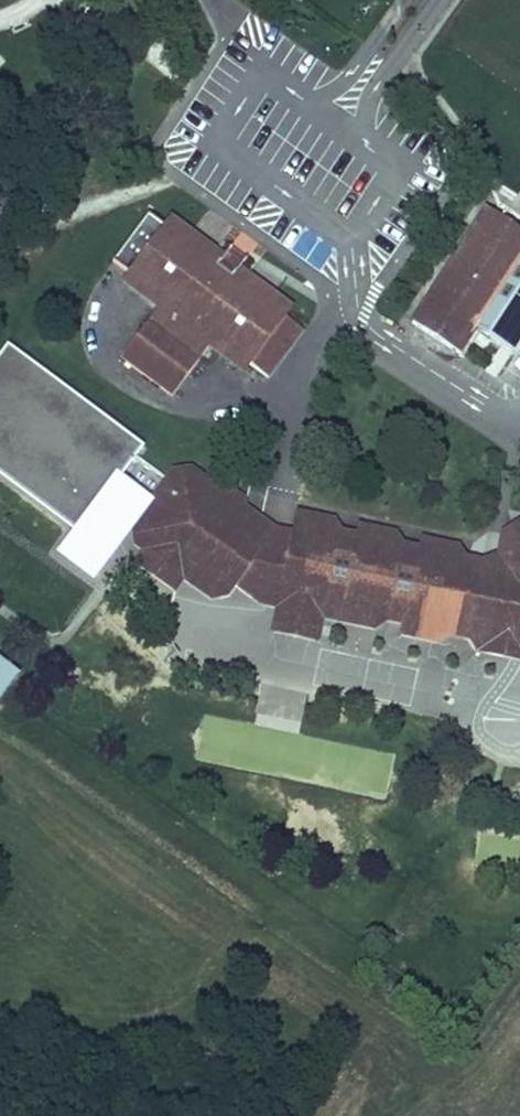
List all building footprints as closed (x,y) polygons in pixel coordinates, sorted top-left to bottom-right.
[(485,206),(414,319),(462,349),(476,327),(514,351),(519,342),(519,228),(485,206)] [(245,369),(267,385),(288,355),(268,341),(283,321),(286,316),(236,280),(245,267),(231,256),(222,269),(169,231),(160,244),(141,235),(123,258),(139,273),(128,289),(160,312),(121,367),(173,405),(210,354),(240,374),(245,369)] [(268,341),(288,355),(301,335),(283,321),(268,341)] [(76,540),(120,481),(143,452),(6,348),(0,357),(0,482),(70,535),(76,540)] [(502,536),(497,556),(484,563),(464,558),(456,547),(421,539),(419,549),(401,546),(397,535),(359,527),(357,535),(341,532),(336,522),(297,514),(293,533),(276,530),(248,511),(246,500),(238,493),(226,495),(193,471),(171,474),(150,504),(128,531),(133,535),(134,549),(141,556),(133,567),(179,598),(186,587),(212,605),(231,602),(237,594),(248,605),(260,585),(350,604),(345,630),(377,636),(390,627),(402,629),(399,641),(437,649),(449,640),(468,644),(476,657),(510,662),(515,634),(519,633),(519,524),(502,536)] [(150,504),(120,481),(76,540),(70,535),(53,557),(94,587),(133,535),(128,531),(150,504)] [(260,585),(248,605),(256,610),(265,614),(274,614),(270,635),(321,646),(325,626),(345,630),(350,604),(260,585)] [(515,634),(510,662),(519,664),(519,633),(515,634)] [(18,680),(0,664),(0,701),(18,680)]
